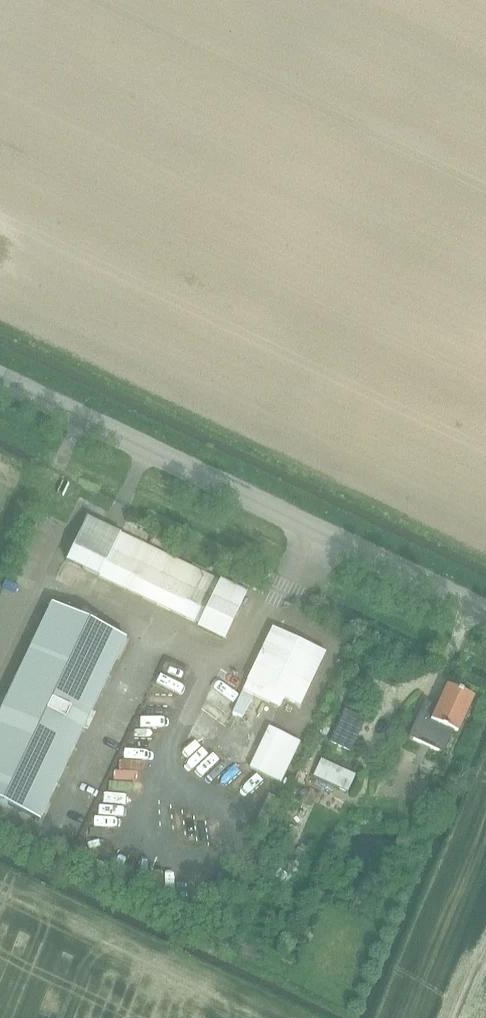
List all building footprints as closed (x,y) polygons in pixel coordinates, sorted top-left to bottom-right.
[(226,637),(247,593),(88,518),(67,561),(226,637)] [(42,821),(124,637),(50,604),(0,716),(0,802),(42,821)] [(273,629),(248,681),(234,712),(245,717),(254,696),(280,708),(285,698),(300,706),(325,653),(273,629)] [(455,732),(458,733),(474,698),(447,685),(437,707),(426,702),(427,700),(426,699),(408,739),(409,739),(410,737),(443,753),(442,755),(444,755),(455,732)] [(329,742),(351,752),(366,719),(344,709),(329,742)] [(267,775),(286,735),(270,727),(251,768),(267,775)] [(322,759),(314,776),(348,792),(356,775),(322,759)]
